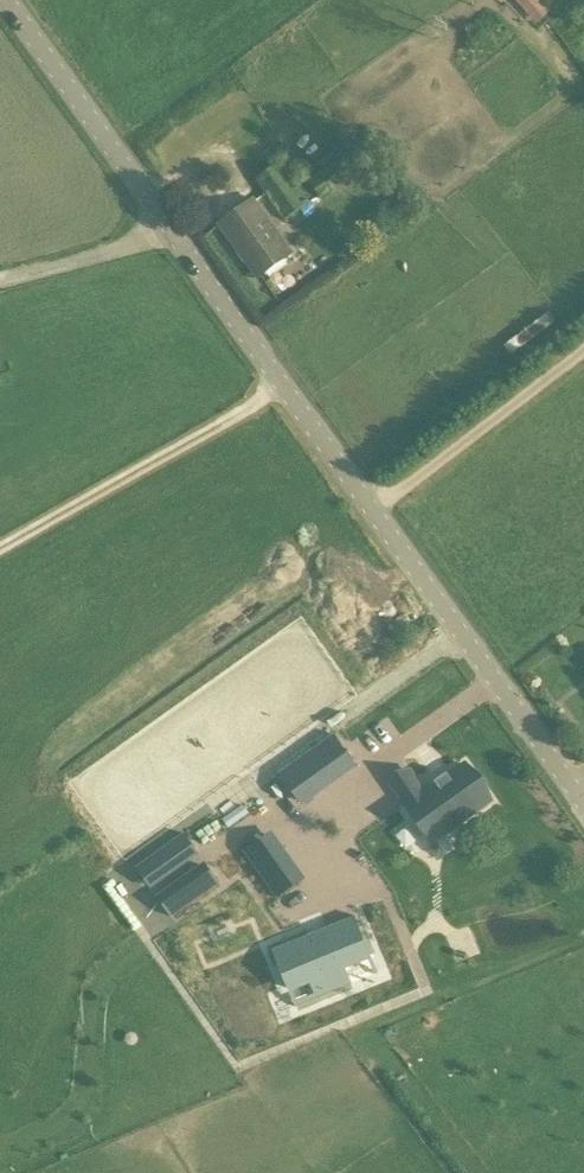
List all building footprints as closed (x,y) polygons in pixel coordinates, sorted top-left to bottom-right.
[(549,10),(540,0),(510,0),(530,25),(549,10)] [(255,199),(219,224),(257,278),(293,252),(255,199)] [(322,714),(266,753),(285,780),(341,742),(322,714)] [(411,771),(392,785),(372,799),(384,817),(405,803),(433,842),(491,801),(465,764),(426,792),(411,771)] [(161,853),(139,868),(150,883),(171,869),(198,849),(187,834),(161,853)] [(269,835),(246,851),(270,885),(293,868),(269,835)] [(182,888),(163,902),(174,917),(192,903),(222,882),(211,867),(182,888)] [(356,915),(275,949),(291,988),(312,979),(319,997),(353,983),(346,965),(372,955),(356,915)]
